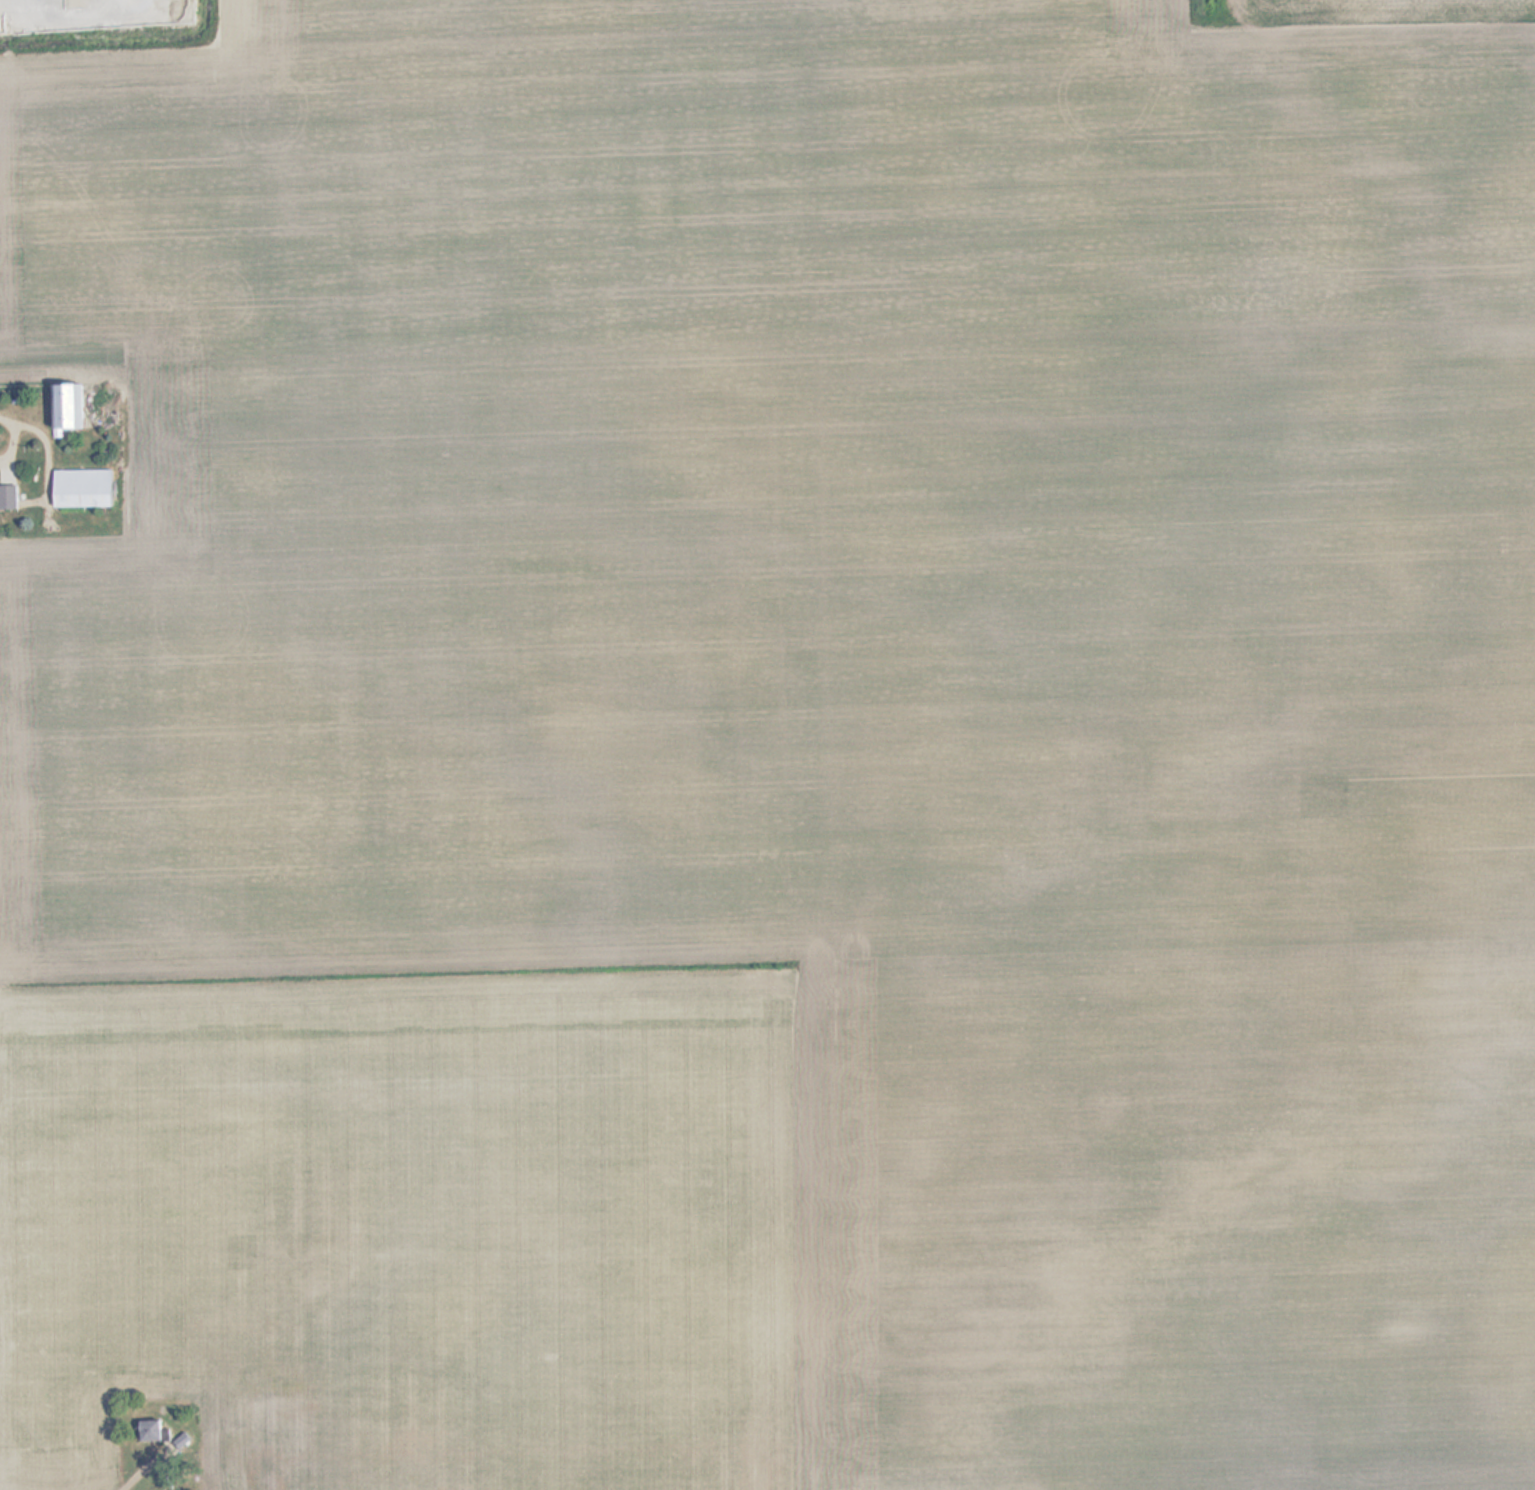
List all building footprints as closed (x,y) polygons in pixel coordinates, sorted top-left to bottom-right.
[(56,385),(56,430),(82,430),(82,385),(56,385)] [(112,507),(112,470),(54,470),(54,507),(112,507)] [(18,485),(0,485),(0,510),(18,510),(18,485)] [(163,1420),(141,1420),(141,1441),(163,1441),(163,1420)]
